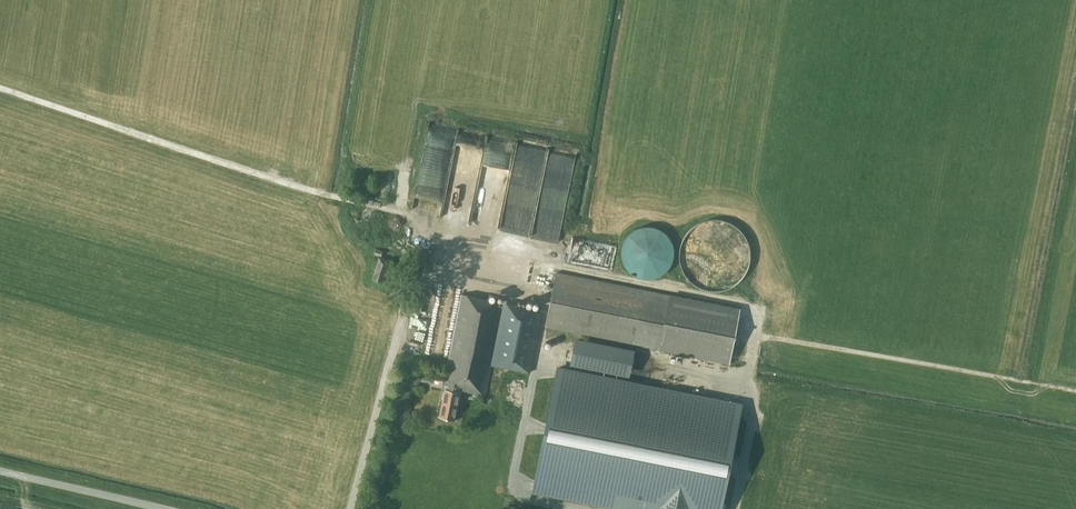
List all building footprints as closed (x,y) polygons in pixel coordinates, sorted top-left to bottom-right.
[(432,122),(427,162),(456,166),(461,126),(432,122)] [(518,159),(500,233),(528,240),(529,234),(534,235),(553,154),(524,147),(521,160),(518,159)] [(641,277),(648,278),(654,277),(661,275),(666,271),(670,265),(673,259),(674,252),(673,245),(670,239),(666,233),(661,229),(654,227),(648,226),(641,227),(634,229),(629,233),(625,239),(622,245),(621,252),(622,259),(625,265),(629,271),(634,275),(641,277)] [(615,246),(573,237),(568,259),(611,268),(615,246)] [(393,260),(379,256),(373,277),(384,280),(385,276),(388,277),(393,260)] [(740,310),(556,272),(548,311),(460,293),(443,374),(446,374),(437,415),(455,419),(460,393),(462,393),(463,391),(483,395),(490,364),(529,372),(538,326),(546,327),(546,325),(662,349),(729,363),(740,310)] [(411,325),(408,339),(425,343),(427,334),(420,333),(421,327),(411,325)] [(575,341),(569,367),(628,379),(634,353),(575,341)] [(533,490),(629,508),(721,508),(741,405),(557,368),(533,490)]
